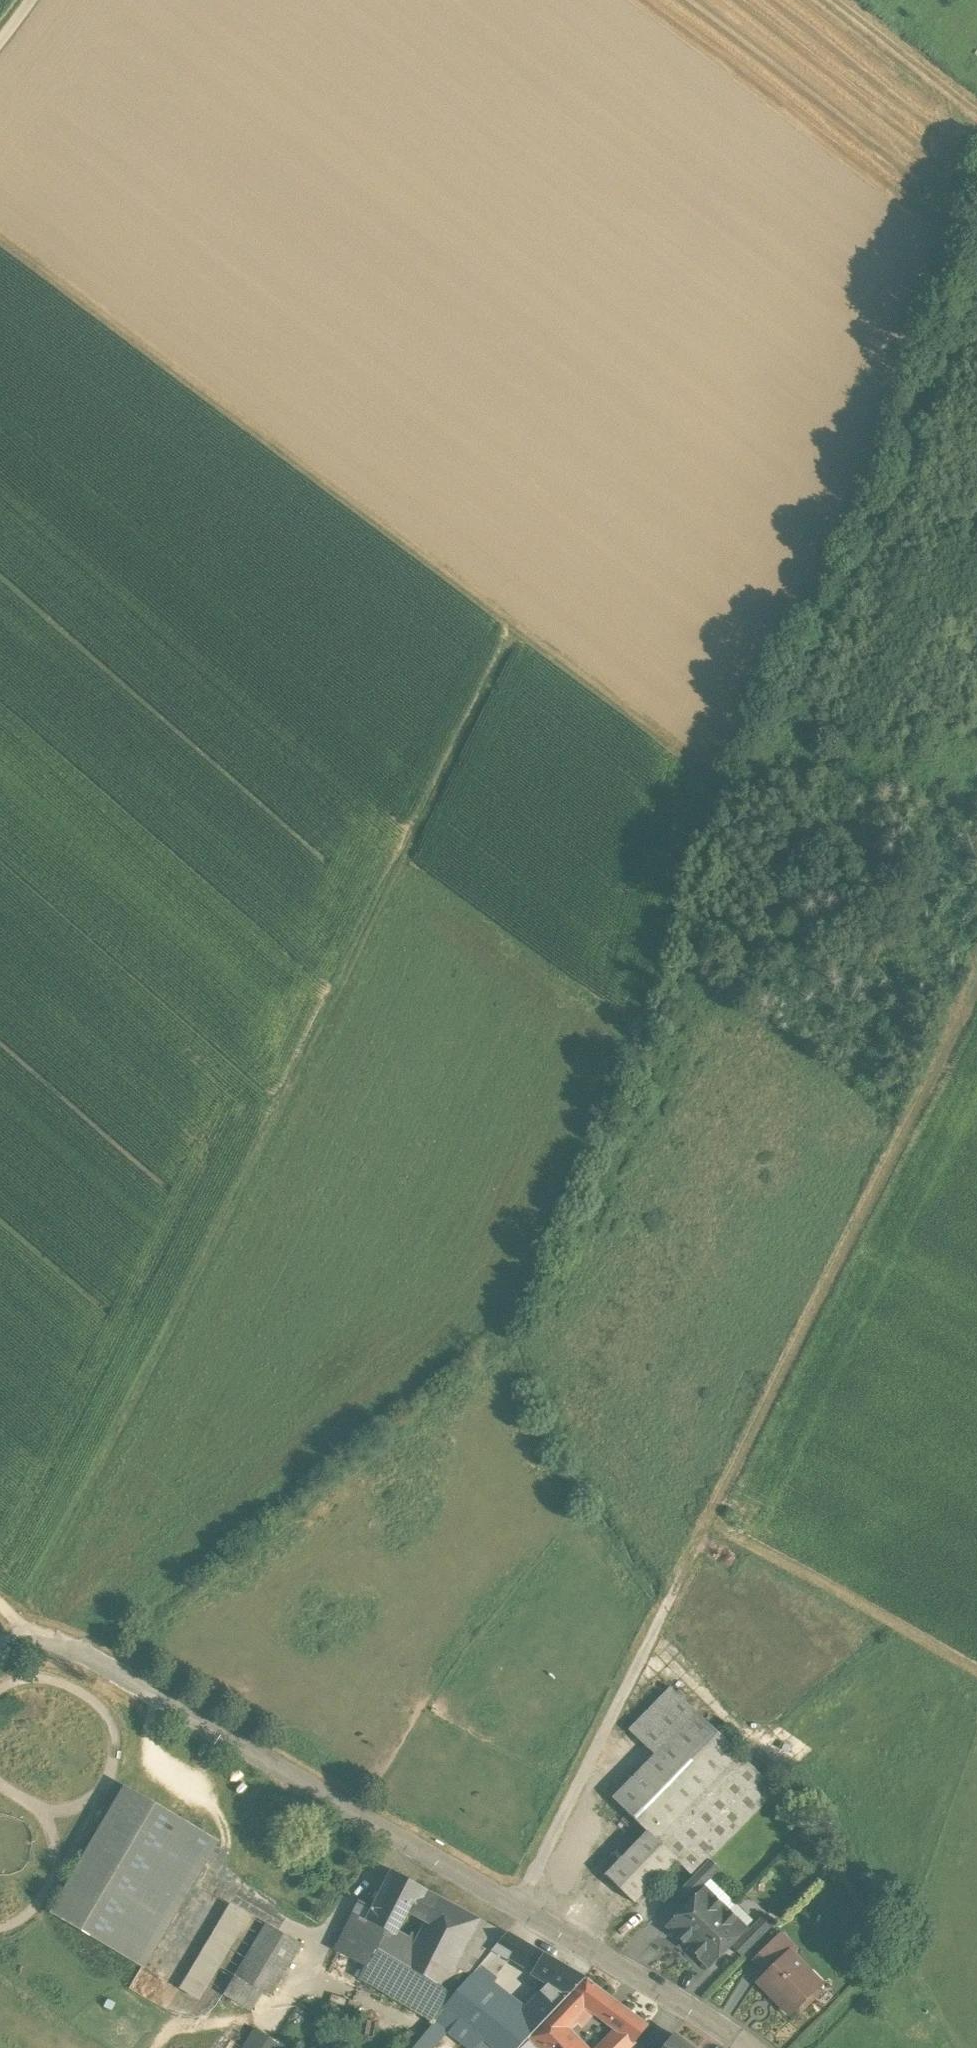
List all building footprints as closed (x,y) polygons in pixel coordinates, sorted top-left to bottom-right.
[(670,1689),(629,1732),(655,1757),(696,1714),(670,1689)] [(655,1757),(613,1800),(647,1833),(605,1876),(634,1904),(676,1861),(693,1877),(776,1791),(696,1714),(655,1757)] [(214,1843),(125,1790),(52,1914),(142,1967),(214,1843)] [(708,1862),(677,1893),(687,1903),(718,1871),(708,1862)] [(423,1892),(391,1875),(373,1911),(368,1922),(387,1932),(394,1920),(399,1922),(410,1903),(415,1907),(423,1892)] [(704,1890),(669,1926),(689,1946),(724,1910),(704,1890)] [(477,1920),(423,1892),(415,1907),(430,1916),(414,1946),(414,1959),(412,1970),(444,1989),(477,1920)] [(250,1919),(226,1903),(183,1981),(198,1995),(250,1919)] [(358,1905),(336,1950),(351,1957),(368,1922),(373,1911),(358,1905)] [(724,1910),(689,1946),(709,1965),(744,1930),(724,1910)] [(763,1916),(732,1947),(742,1957),(773,1925),(763,1916)] [(387,1932),(368,1922),(351,1957),(368,1966),(376,1952),(387,1932)] [(302,1945),(266,1923),(234,1976),(262,1993),(270,1998),(302,1945)] [(414,1946),(387,1932),(376,1952),(412,1970),(414,1959),(414,1946)] [(508,1934),(471,1977),(486,1990),(509,1958),(534,1973),(545,1956),(508,1934)] [(780,1936),(754,1961),(767,1974),(789,1954),(790,1954),(794,1950),(780,1936)] [(412,1970),(376,1952),(368,1966),(360,1980),(431,2021),(448,1992),(444,1989),(412,1970)] [(767,1974),(758,1983),(789,2016),(800,2006),(805,2006),(813,1999),(813,1992),(802,1981),(809,1975),(790,1954),(789,1954),(767,1974)] [(587,1981),(545,1956),(534,1973),(532,1976),(548,1986),(570,1998),(587,1981)] [(262,1993),(234,1976),(224,1994),(251,2010),(262,1993)] [(486,1990),(471,1977),(435,2020),(463,2043),(500,2001),(486,1990)] [(608,1998),(587,1981),(570,1998),(552,2017),(566,2028),(584,2009),(594,2015),(608,1998)] [(570,1998),(548,1986),(517,2015),(529,2024),(534,2020),(543,2026),(552,2017),(570,1998)] [(608,1998),(594,2015),(615,2030),(598,2047),(628,2047),(633,2042),(646,2027),(608,1998)] [(500,2001),(463,2043),(469,2047),(519,2047),(530,2039),(543,2026),(534,2020),(529,2024),(517,2015),(500,2001)] [(552,2017),(543,2026),(530,2039),(538,2047),(585,2047),(566,2028),(552,2017)] [(256,2029),(244,2047),(285,2047),(256,2029)] [(673,2034),(663,2047),(691,2047),(673,2034)]
